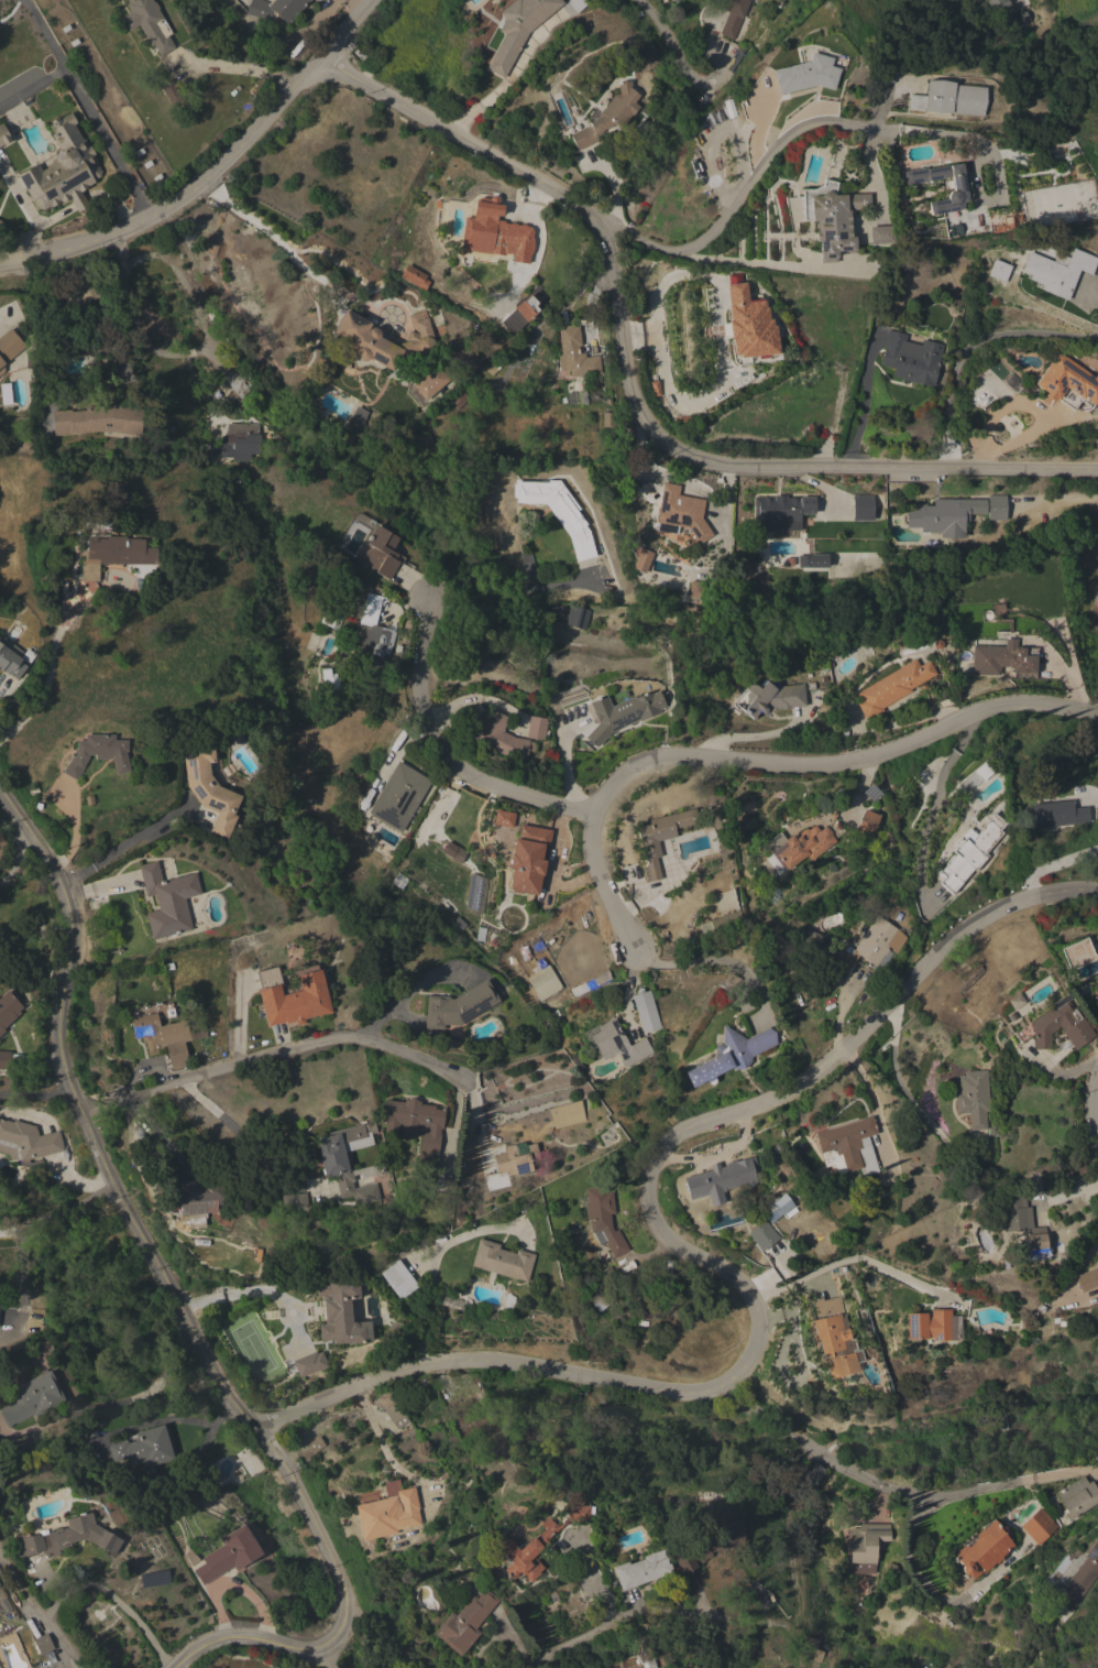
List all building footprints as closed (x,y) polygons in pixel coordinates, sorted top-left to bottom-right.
[(128,2),(126,0),(152,0),(153,2),(154,1),(156,6),(163,19),(171,33),(167,35),(175,47),(160,56),(153,44),(151,46),(138,24),(129,30),(121,17),(130,12),(125,3),(128,2)] [(245,14),(250,0),(260,0),(268,3),(271,0),(310,0),(295,17),(294,15),(293,17),(294,18),(288,24),(287,23),(287,24),(286,23),(285,25),(271,21),(271,22),(245,14)] [(498,12),(514,0),(561,0),(563,2),(528,32),(504,78),(485,68),(494,53),(484,47),(495,29),(497,31),(504,19),(498,12)] [(724,11),(728,0),(748,0),(747,1),(749,1),(733,40),(718,33),(727,12),(724,11)] [(986,1),(987,0),(1008,0),(1017,12),(1002,23),(986,1)] [(779,95),(772,70),(775,69),(775,67),(779,66),(779,68),(809,61),(811,52),(833,58),(831,66),(841,68),(834,89),(816,85),(779,95)] [(160,85),(171,78),(184,99),(172,107),(160,85)] [(590,126),(589,122),(594,120),(594,119),(597,118),(599,118),(601,117),(600,111),(614,95),(619,94),(617,84),(618,84),(618,81),(630,80),(632,88),(639,95),(634,102),(639,106),(632,116),(632,115),(621,128),(615,123),(602,131),(602,132),(597,134),(599,135),(596,137),(597,140),(578,150),(570,135),(590,126)] [(982,116),(949,113),(949,116),(925,113),(925,111),(909,110),(909,95),(924,96),(925,80),(954,83),(954,85),(985,87),(982,116)] [(18,175),(37,163),(42,171),(57,161),(56,160),(58,150),(59,149),(51,134),(53,133),(48,126),(52,123),(51,121),(57,117),(59,119),(70,112),(77,122),(74,124),(83,139),(85,138),(89,145),(90,144),(96,154),(94,154),(98,162),(97,163),(102,171),(100,176),(95,179),(96,182),(87,186),(88,187),(80,192),(83,195),(84,195),(89,206),(77,211),(72,200),(73,200),(72,198),(63,203),(62,201),(52,206),(50,207),(50,206),(43,209),(39,208),(33,199),(32,200),(18,175)] [(3,144),(0,146),(0,125),(2,123),(9,135),(11,140),(3,144)] [(902,171),(903,171),(904,170),(908,170),(909,170),(915,168),(916,167),(919,167),(920,168),(926,167),(926,170),(962,163),(968,201),(962,203),(963,209),(930,215),(927,203),(947,198),(947,196),(947,194),(948,192),(951,190),(953,190),(951,177),(927,181),(904,185),(902,171)] [(805,196),(820,195),(823,192),(830,192),(834,195),(869,193),(870,209),(848,210),(849,237),(854,237),(854,253),(835,254),(836,262),(820,263),(820,258),(819,259),(817,241),(814,242),(814,230),(815,230),(815,221),(806,221),(805,196)] [(487,216),(490,198),(496,199),(495,204),(506,206),(505,214),(495,212),(493,220),(497,221),(498,219),(504,220),(504,222),(530,226),(529,231),(535,232),(531,258),(527,258),(527,261),(516,260),(516,255),(461,248),(466,212),(487,216)] [(868,243),(868,227),(891,226),(892,243),(868,243)] [(1097,258),(1091,275),(1079,270),(1067,301),(1042,290),(1044,284),(1030,279),(1032,274),(1021,270),(1029,251),(1052,261),(1055,252),(1067,257),(1066,258),(1068,259),(1073,248),(1097,258)] [(995,259),(1012,265),(1006,282),(988,275),(995,259)] [(431,279),(424,291),(399,276),(406,263),(431,279)] [(88,282),(101,276),(108,290),(95,295),(88,282)] [(727,320),(729,320),(727,305),(729,305),(727,284),(746,282),(748,303),(765,301),(766,307),(768,307),(769,319),(772,319),(772,326),(776,326),(779,353),(739,358),(739,355),(733,355),(732,339),(729,340),(727,320)] [(514,310),(515,305),(514,304),(521,298),(523,301),(530,295),(531,296),(535,293),(540,299),(537,302),(538,303),(537,304),(536,306),(539,309),(534,314),(535,315),(527,321),(526,321),(525,323),(514,310)] [(371,323),(366,330),(367,330),(369,328),(373,327),(375,327),(377,328),(378,330),(380,332),(380,335),(378,337),(394,345),(408,340),(405,338),(409,329),(413,331),(408,315),(426,310),(435,346),(431,351),(397,361),(392,371),(375,362),(374,363),(373,363),(371,363),(370,362),(370,360),(369,358),(366,360),(364,361),(360,360),(358,359),(354,357),(354,353),(353,350),(344,346),(348,340),(332,331),(344,308),(371,323)] [(557,370),(555,355),(560,353),(557,326),(573,325),(573,326),(579,326),(581,346),(578,346),(579,353),(584,352),(585,358),(599,356),(601,373),(569,378),(569,371),(566,371),(566,369),(557,370)] [(4,371),(0,375),(0,336),(11,327),(25,346),(4,363),(4,371)] [(888,329),(907,334),(905,341),(921,345),(923,339),(943,345),(933,386),(910,381),(910,382),(902,380),(903,379),(891,375),(893,368),(879,364),(888,329)] [(1094,378),(1097,372),(1097,401),(1095,405),(1094,404),(1092,404),(1086,400),(1084,403),(1079,400),(1073,410),(1057,399),(1057,400),(1054,399),(1052,402),(1043,395),(1045,392),(1043,390),(1043,391),(1036,386),(1037,385),(1034,384),(1057,351),(1094,378)] [(436,364),(449,380),(440,386),(443,390),(439,393),(437,390),(425,401),(411,385),(436,364)] [(235,367),(244,380),(242,382),(250,391),(240,399),(221,375),(235,367)] [(1003,381),(1012,372),(1022,382),(1013,391),(1003,381)] [(460,388),(469,399),(455,410),(447,399),(460,388)] [(70,410),(70,412),(85,410),(85,406),(113,404),(143,408),(140,436),(106,430),(54,435),(52,411),(70,410)] [(358,432),(367,412),(354,406),(345,427),(358,432)] [(602,413),(614,412),(614,426),(602,426),(602,413)] [(260,435),(259,454),(250,454),(249,461),(232,460),(232,458),(211,457),(211,435),(226,436),(227,423),(245,424),(245,423),(259,424),(257,434),(260,435)] [(438,459),(418,466),(409,440),(428,434),(438,459)] [(580,509),(578,511),(586,524),(585,525),(590,531),(596,556),(577,562),(570,536),(546,504),(515,503),(516,498),(513,498),(513,483),(515,483),(515,479),(537,480),(537,482),(546,482),(546,480),(559,480),(580,509)] [(705,500),(701,517),(713,534),(698,544),(687,527),(685,534),(677,533),(677,534),(655,531),(662,482),(680,486),(679,494),(705,500)] [(872,495),(872,520),(853,521),(852,495),(872,495)] [(988,495),(1006,495),(1006,520),(988,520),(988,495)] [(754,497),(760,497),(760,498),(765,498),(765,497),(768,497),(768,498),(772,498),(772,497),(814,497),(814,514),(800,514),(800,521),(801,521),(801,531),(775,531),(775,521),(770,521),(770,532),(754,532),(754,497)] [(987,499),(987,514),(968,514),(968,521),(965,521),(965,537),(941,537),(941,532),(921,532),(921,527),(905,527),(907,508),(921,508),(921,505),(933,505),(933,499),(987,499)] [(394,545),(395,546),(393,549),(392,548),(391,550),(397,554),(394,559),(398,562),(388,579),(375,571),(376,569),(361,562),(370,545),(365,543),(376,523),(389,530),(388,533),(398,538),(394,545)] [(156,548),(156,564),(99,564),(98,581),(81,580),(81,550),(87,550),(87,547),(88,547),(88,538),(107,538),(107,536),(125,536),(125,538),(144,538),(144,547),(156,548)] [(644,574),(632,567),(640,547),(652,553),(644,574)] [(519,554),(530,550),(538,576),(527,579),(519,554)] [(828,555),(828,567),(798,567),(797,555),(828,555)] [(337,630),(319,622),(340,575),(358,582),(337,630)] [(689,580),(704,581),(703,598),(688,597),(689,580)] [(384,673),(374,669),(374,668),(356,664),(366,625),(358,623),(365,593),(382,598),(375,625),(394,630),(394,631),(395,632),(384,673)] [(591,610),(584,630),(563,624),(570,604),(591,610)] [(1,672),(0,671),(0,637),(1,635),(24,652),(26,648),(35,654),(17,679),(8,673),(8,674),(2,671),(6,666),(4,666),(1,672)] [(1003,645),(1003,639),(1015,639),(1015,647),(1024,647),(1034,648),(1034,655),(1036,655),(1035,673),(1012,673),(1012,667),(1009,667),(1009,666),(1000,666),(1000,675),(971,674),(971,645),(974,645),(1003,645)] [(881,708),(883,711),(866,721),(856,704),(860,700),(856,693),(915,658),(920,665),(929,661),(936,674),(910,689),(911,691),(881,708)] [(321,669),(330,668),(330,678),(339,677),(340,690),(322,693),(321,688),(323,688),(323,682),(322,682),(321,669)] [(806,706),(789,708),(782,709),(782,708),(778,709),(770,710),(767,710),(765,713),(759,712),(755,719),(754,719),(753,720),(747,716),(745,716),(743,713),(743,712),(740,710),(740,709),(733,704),(745,689),(744,688),(749,680),(757,687),(764,679),(766,682),(766,680),(770,684),(769,679),(779,678),(780,686),(803,684),(806,706)] [(612,707),(635,695),(636,698),(651,690),(652,694),(658,690),(666,706),(660,709),(661,710),(640,721),(639,719),(612,733),(599,748),(585,737),(599,722),(589,702),(605,695),(612,707)] [(493,710),(508,717),(502,731),(515,738),(529,740),(529,742),(538,743),(536,752),(528,750),(527,757),(513,755),(512,759),(483,746),(458,729),(469,712),(477,702),(487,711),(493,710)] [(380,707),(395,707),(395,717),(380,717),(380,707)] [(529,716),(547,718),(546,730),(549,730),(548,737),(545,735),(543,741),(526,738),(529,716)] [(74,752),(74,749),(76,749),(76,740),(85,740),(85,734),(114,734),(114,740),(128,740),(128,751),(125,751),(130,771),(117,775),(112,757),(109,757),(109,760),(95,760),(96,754),(88,754),(88,757),(83,767),(84,767),(76,781),(62,772),(72,756),(73,756),(76,752),(74,752)] [(183,749),(213,744),(216,762),(209,763),(210,774),(219,786),(241,796),(233,815),(237,816),(227,840),(209,832),(218,813),(201,805),(187,786),(183,749)] [(397,761),(431,781),(400,832),(367,813),(397,761)] [(990,773),(982,763),(958,781),(966,791),(990,773)] [(1042,827),(1033,830),(1030,821),(1028,822),(1022,809),(1036,803),(1072,800),(1073,808),(1088,806),(1089,822),(1042,827)] [(695,808),(699,822),(674,829),(677,837),(658,841),(661,855),(656,858),(661,879),(646,883),(641,865),(644,865),(638,841),(639,841),(636,826),(649,822),(648,819),(695,808)] [(877,822),(880,824),(877,833),(874,832),(870,840),(854,833),(864,808),(880,815),(877,822)] [(492,824),(495,809),(514,813),(512,827),(492,824)] [(985,853),(988,855),(975,871),(974,869),(953,893),(952,893),(951,894),(940,885),(941,884),(938,882),(942,879),(937,875),(938,873),(936,872),(940,869),(941,870),(945,864),(944,863),(952,853),(953,854),(954,853),(952,851),(954,848),(951,844),(957,837),(960,840),(963,837),(968,842),(981,828),(980,827),(987,819),(1002,832),(985,853)] [(507,890),(512,869),(508,869),(514,838),(516,839),(519,825),(551,831),(548,849),(545,848),(542,860),(545,860),(542,874),(541,874),(537,895),(507,890)] [(836,841),(811,861),(806,854),(788,870),(787,869),(784,870),(771,852),(784,841),(783,840),(791,833),(794,837),(805,828),(809,829),(813,826),(815,826),(820,830),(823,827),(827,827),(831,831),(831,835),(836,841)] [(465,853),(442,840),(436,850),(459,863),(465,853)] [(145,914),(160,909),(155,894),(146,896),(139,865),(157,861),(162,882),(196,873),(201,894),(185,898),(193,929),(176,934),(176,936),(171,937),(171,935),(153,939),(145,914)] [(487,879),(481,914),(479,913),(477,915),(470,912),(471,911),(464,907),(470,872),(487,879)] [(702,937),(698,925),(736,911),(740,923),(714,933),(702,937)] [(847,973),(831,962),(838,950),(841,951),(842,949),(850,955),(876,915),(899,929),(907,937),(897,953),(893,950),(889,947),(887,948),(893,952),(885,966),(878,962),(876,966),(859,955),(847,973)] [(548,964),(562,989),(539,1002),(526,978),(548,964)] [(280,983),(276,967),(255,972),(259,988),(280,983)] [(332,1013),(318,1017),(317,1015),(305,1018),(306,1024),(296,1026),(295,1021),(286,1024),(286,1022),(267,1026),(264,1012),(259,1013),(256,1006),(262,1005),(259,990),(279,984),(283,995),(303,990),(298,975),(321,969),(332,1013)] [(486,978),(499,1001),(460,1025),(444,1024),(444,1029),(424,1028),(426,994),(450,995),(450,997),(453,997),(486,978)] [(1088,988),(1097,1011),(1097,984),(1088,988)] [(4,1031),(0,1035),(0,997),(8,990),(22,1007),(14,1014),(17,1016),(2,1028),(4,1031)] [(661,1027),(643,1033),(632,995),(649,990),(661,1027)] [(1017,992),(1024,1002),(1012,1011),(1004,1000),(1017,992)] [(1053,1005),(1055,1010),(1067,1000),(1074,1010),(1075,1009),(1095,1035),(1075,1050),(1062,1032),(1063,1031),(1059,1026),(1050,1033),(1050,1049),(1034,1049),(1034,1034),(1029,1027),(1030,1027),(1028,1024),(1053,1005)] [(156,1013),(160,1026),(185,1020),(187,1026),(202,1022),(206,1036),(184,1042),(189,1065),(172,1069),(167,1050),(149,1055),(146,1043),(143,1043),(142,1040),(136,1043),(130,1018),(156,1013)] [(629,1046),(645,1037),(655,1055),(639,1062),(640,1064),(628,1070),(618,1053),(604,1060),(590,1036),(600,1031),(597,1026),(614,1017),(629,1046)] [(1020,1042),(1013,1032),(1024,1024),(1032,1034),(1020,1042)] [(707,1079),(693,1088),(685,1072),(715,1056),(715,1046),(723,1046),(724,1025),(746,1039),(769,1027),(776,1032),(777,1042),(778,1044),(751,1057),(751,1062),(746,1068),(737,1069),(734,1067),(715,1077),(716,1079),(716,1081),(715,1083),(714,1084),(712,1084),(710,1083),(709,1082),(707,1079)] [(9,1069),(0,1069),(0,1051),(10,1051),(9,1069)] [(954,1093),(959,1092),(958,1076),(964,1076),(964,1072),(986,1070),(989,1110),(985,1110),(986,1130),(991,1129),(991,1130),(995,1130),(996,1138),(985,1140),(985,1130),(969,1131),(968,1113),(956,1113),(954,1093)] [(404,1102),(404,1100),(406,1100),(413,1098),(418,1101),(420,1101),(420,1104),(444,1106),(442,1130),(440,1130),(436,1170),(418,1169),(421,1130),(428,1131),(428,1126),(417,1125),(416,1137),(414,1137),(408,1140),(403,1135),(400,1135),(402,1124),(398,1124),(397,1132),(396,1132),(391,1133),(386,1131),(384,1131),(385,1123),(382,1122),(384,1100),(404,1102)] [(553,1130),(584,1121),(579,1100),(547,1109),(553,1130)] [(871,1116),(877,1134),(863,1138),(864,1142),(868,1140),(870,1148),(874,1147),(876,1155),(874,1156),(877,1168),(861,1174),(859,1168),(836,1175),(834,1164),(825,1167),(815,1133),(871,1116)] [(9,1155),(0,1152),(0,1118),(13,1122),(13,1120),(36,1126),(39,1135),(58,1131),(64,1151),(21,1162),(20,1159),(11,1162),(9,1155)] [(362,1124),(365,1133),(370,1132),(373,1144),(343,1152),(349,1173),(351,1173),(351,1170),(376,1164),(380,1174),(362,1178),(361,1174),(352,1176),(354,1180),(352,1181),(354,1189),(376,1184),(380,1199),(373,1201),(373,1202),(369,1203),(369,1201),(361,1203),(362,1204),(358,1207),(356,1204),(354,1204),(353,1199),(354,1199),(353,1195),(340,1199),(334,1175),(325,1178),(316,1147),(317,1146),(316,1140),(325,1137),(325,1134),(362,1124)] [(519,1143),(520,1146),(535,1143),(539,1158),(530,1160),(532,1171),(516,1176),(515,1174),(507,1176),(507,1179),(485,1185),(480,1159),(493,1156),(493,1155),(504,1152),(503,1147),(519,1143)] [(737,1160),(755,1156),(758,1167),(754,1168),(757,1181),(755,1182),(756,1185),(748,1187),(747,1184),(726,1189),(726,1190),(710,1195),(709,1191),(701,1196),(702,1198),(693,1203),(681,1186),(683,1185),(684,1186),(691,1182),(690,1180),(694,1177),(695,1179),(700,1176),(700,1175),(702,1173),(726,1166),(726,1163),(737,1160)] [(195,1180),(195,1179),(228,1176),(230,1203),(205,1206),(205,1211),(182,1213),(180,1208),(178,1208),(176,1182),(195,1180)] [(628,1250),(614,1258),(600,1233),(591,1234),(589,1219),(585,1220),(584,1204),(586,1204),(585,1189),(611,1187),(614,1220),(608,1220),(614,1231),(617,1230),(628,1250)] [(1028,1250),(1025,1235),(1026,1235),(1026,1231),(1002,1233),(1001,1217),(999,1217),(997,1202),(1003,1201),(1002,1191),(1023,1189),(1025,1207),(1031,1207),(1032,1229),(1044,1228),(1046,1249),(1028,1250)] [(306,1192),(307,1207),(282,1209),(281,1195),(306,1192)] [(770,1223),(761,1211),(786,1192),(794,1204),(770,1223)] [(779,1238),(762,1252),(748,1233),(765,1220),(779,1238)] [(527,1283),(470,1266),(479,1238),(499,1244),(498,1249),(515,1254),(516,1250),(535,1254),(527,1283)] [(407,1293),(415,1288),(398,1259),(379,1270),(391,1289),(401,1283),(407,1293)] [(1074,1277),(1097,1267),(1097,1285),(1081,1293),(1075,1279),(1074,1277)] [(372,1341),(333,1343),(333,1340),(320,1341),(319,1324),(325,1324),(322,1296),(316,1297),(315,1284),(328,1283),(328,1280),(359,1278),(360,1298),(350,1299),(352,1322),(370,1321),(372,1341)] [(611,1300),(597,1311),(582,1293),(595,1282),(611,1300)] [(830,1378),(826,1367),(832,1365),(828,1353),(822,1354),(817,1339),(816,1340),(811,1320),(825,1317),(824,1315),(816,1317),(812,1300),(822,1297),(823,1300),(841,1296),(852,1339),(854,1338),(857,1350),(861,1350),(865,1361),(858,1363),(860,1371),(830,1378)] [(905,1313),(926,1312),(927,1317),(931,1317),(930,1309),(952,1309),(952,1316),(957,1316),(957,1340),(931,1341),(931,1338),(926,1338),(926,1339),(905,1339),(905,1313)] [(316,1351),(317,1353),(321,1351),(328,1365),(299,1377),(292,1361),(316,1351)] [(7,1428),(0,1415),(0,1409),(14,1403),(10,1395),(13,1394),(11,1388),(40,1375),(37,1372),(45,1369),(46,1372),(50,1370),(65,1402),(59,1404),(62,1408),(36,1420),(33,1414),(11,1425),(11,1426),(7,1428)] [(384,1410),(396,1402),(409,1420),(397,1429),(384,1410)] [(127,1440),(128,1442),(135,1440),(134,1437),(136,1436),(135,1432),(163,1425),(164,1426),(168,1425),(176,1452),(173,1453),(174,1459),(146,1468),(144,1462),(130,1467),(128,1459),(113,1462),(108,1444),(127,1440)] [(319,1436),(325,1446),(312,1453),(306,1444),(319,1436)] [(1090,1481),(1097,1494),(1097,1502),(1068,1520),(1063,1511),(1065,1509),(1059,1502),(1062,1502),(1056,1493),(1083,1475),(1087,1483),(1090,1481)] [(362,1540),(354,1505),(386,1498),(383,1483),(398,1479),(400,1490),(414,1486),(418,1507),(417,1507),(420,1524),(396,1529),(397,1533),(362,1540)] [(569,1505),(569,1503),(578,1503),(578,1505),(589,1505),(589,1504),(599,1504),(599,1519),(585,1518),(584,1522),(568,1520),(547,1540),(549,1541),(542,1548),(541,1547),(532,1556),(543,1568),(538,1572),(539,1573),(530,1582),(520,1572),(513,1579),(509,1576),(510,1574),(505,1569),(512,1563),(497,1548),(507,1538),(518,1550),(532,1537),(535,1538),(545,1529),(540,1524),(548,1517),(551,1522),(555,1518),(556,1520),(555,1522),(558,1526),(567,1518),(567,1513),(561,1513),(561,1505),(569,1505)] [(1020,1527),(1039,1507),(1057,1525),(1039,1545),(1020,1527)] [(59,1550),(61,1555),(46,1559),(45,1555),(44,1556),(43,1550),(37,1551),(37,1552),(33,1553),(18,1557),(14,1542),(17,1541),(14,1536),(28,1533),(29,1536),(39,1534),(39,1535),(55,1530),(54,1529),(62,1527),(62,1528),(68,1527),(66,1518),(91,1513),(95,1524),(122,1540),(114,1553),(106,1549),(101,1550),(101,1546),(97,1544),(96,1545),(86,1538),(70,1542),(72,1547),(59,1550)] [(744,1548),(723,1549),(723,1550),(713,1551),(714,1553),(703,1560),(703,1561),(694,1566),(695,1568),(684,1573),(682,1574),(669,1549),(690,1538),(687,1533),(696,1527),(700,1534),(724,1533),(724,1520),(743,1519),(744,1548)] [(955,1550),(960,1546),(966,1546),(975,1538),(975,1533),(979,1528),(981,1529),(992,1519),(999,1527),(1000,1526),(1003,1526),(1009,1531),(1011,1529),(1018,1536),(1013,1546),(1001,1557),(1002,1558),(997,1563),(995,1562),(984,1572),(982,1571),(973,1579),(968,1574),(964,1574),(959,1571),(959,1565),(952,1556),(956,1551),(955,1550)] [(889,1524),(889,1540),(876,1539),(876,1563),(849,1562),(849,1551),(845,1551),(846,1541),(849,1541),(849,1528),(858,1528),(858,1523),(889,1524)] [(262,1553),(235,1570),(233,1566),(202,1585),(193,1570),(204,1562),(201,1558),(222,1544),(219,1539),(243,1524),(262,1553)] [(1096,1538),(1097,1540),(1097,1573),(1069,1612),(1047,1595),(1053,1581),(1062,1588),(1085,1557),(1083,1556),(1096,1538)] [(612,1567),(627,1561),(628,1565),(643,1559),(643,1556),(663,1548),(672,1572),(621,1591),(612,1567)] [(460,1657),(432,1633),(451,1611),(455,1615),(472,1595),(476,1599),(485,1589),(499,1600),(475,1628),(480,1633),(460,1657)] [(46,1633),(54,1649),(40,1655),(33,1639),(46,1633)] [(802,1657),(819,1662),(822,1651),(805,1647),(802,1657)] [(626,1658),(629,1667),(655,1667),(650,1652),(626,1658)]
